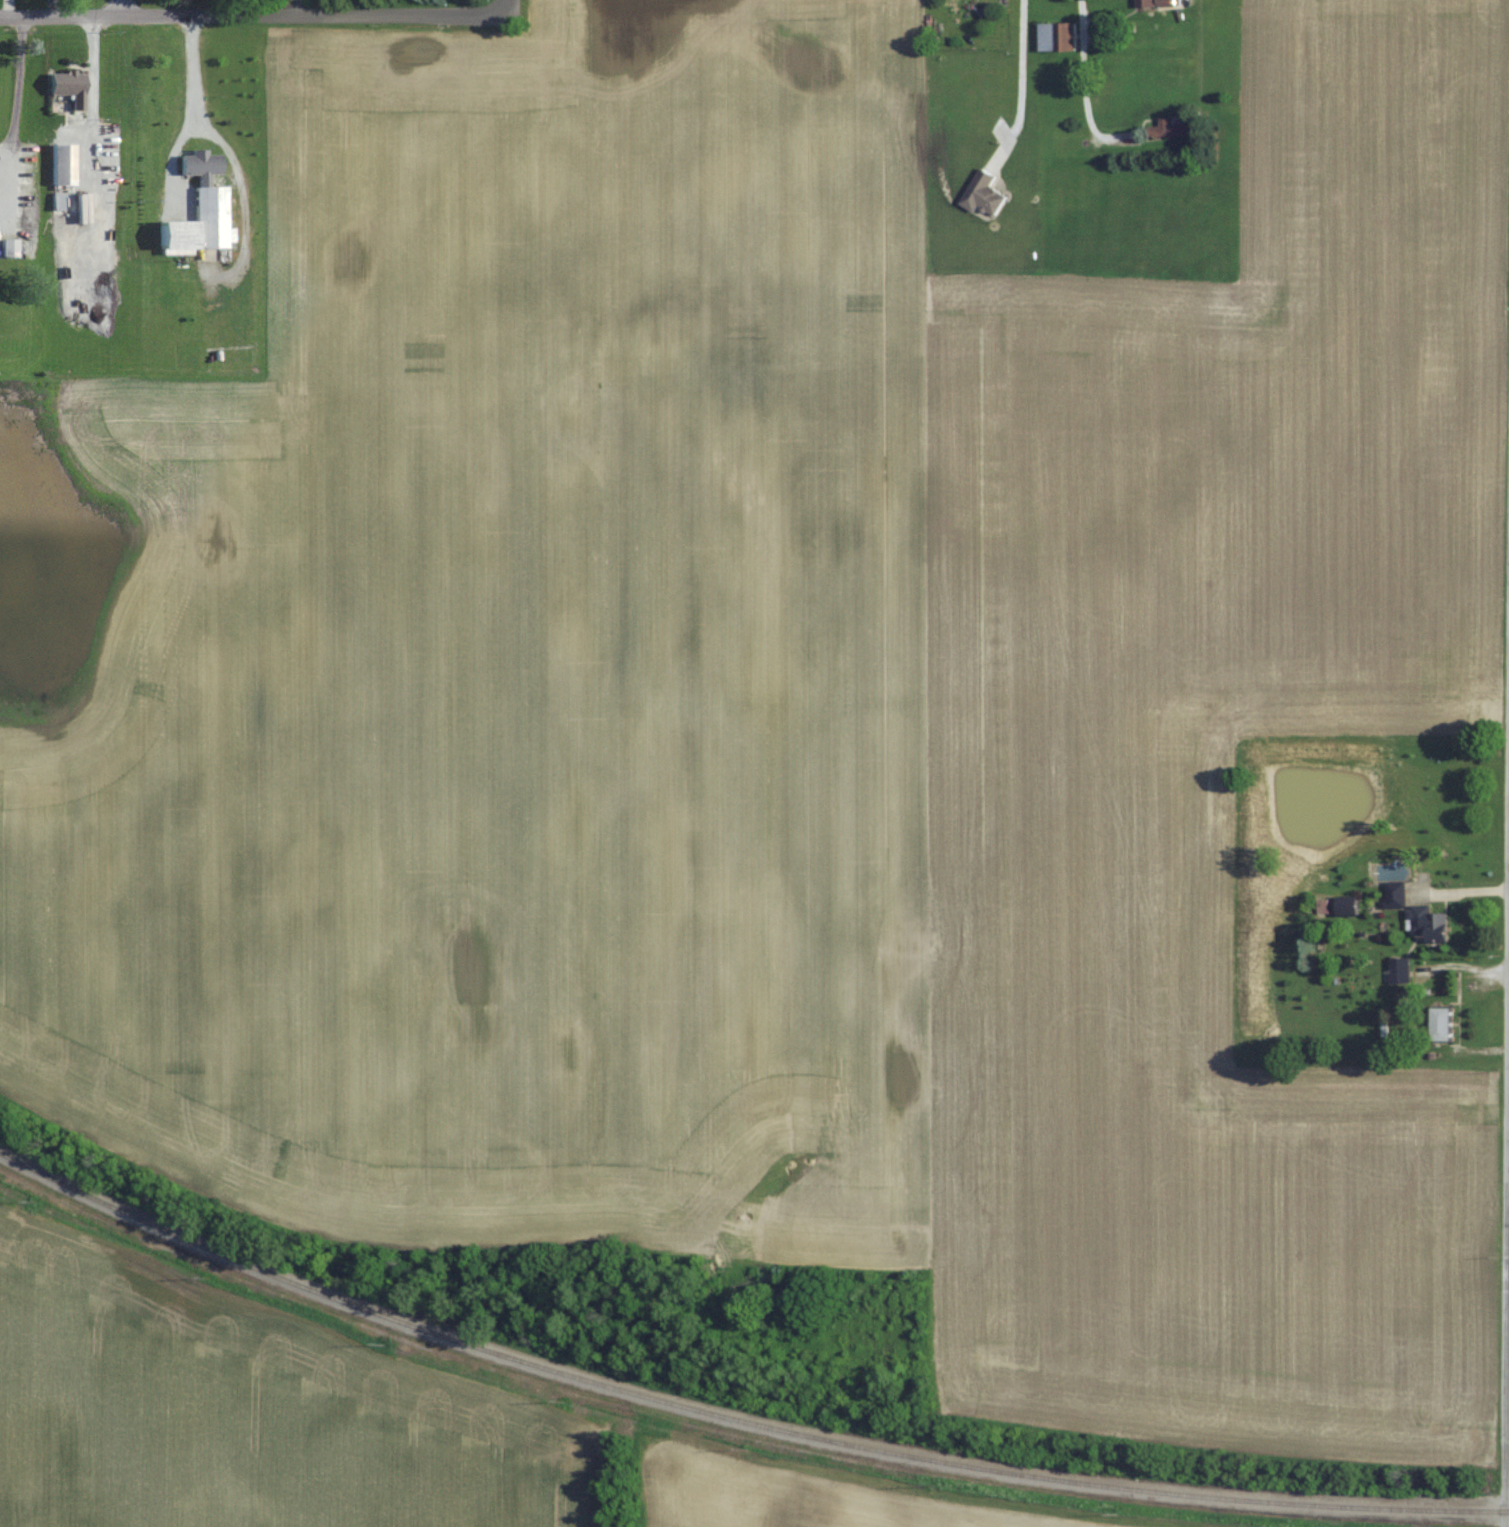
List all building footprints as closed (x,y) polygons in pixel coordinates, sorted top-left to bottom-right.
[(1071,50),(1071,22),(1042,22),(1042,50),(1071,50)] [(52,71),(52,93),(73,93),(73,109),(87,109),(87,71),(52,71)] [(54,184),(76,184),(76,142),(54,142),(54,184)] [(230,247),(228,185),(211,185),(210,173),(222,173),(222,153),(208,153),(208,148),(193,148),(193,153),(183,154),(183,173),(200,173),(200,186),(194,186),(195,219),(161,220),(162,248),(230,247)] [(963,204),(978,212),(981,207),(998,216),(1009,194),(993,185),(999,174),(983,166),(963,204)] [(1339,918),(1363,915),(1360,894),(1336,897),(1339,918)] [(1431,943),(1452,942),(1450,911),(1433,912),(1432,905),(1407,906),(1408,930),(1430,929),(1431,943)] [(1412,982),(1412,957),(1393,957),(1393,982),(1412,982)] [(1435,1041),(1456,1041),(1456,1006),(1435,1006),(1435,1041)]
